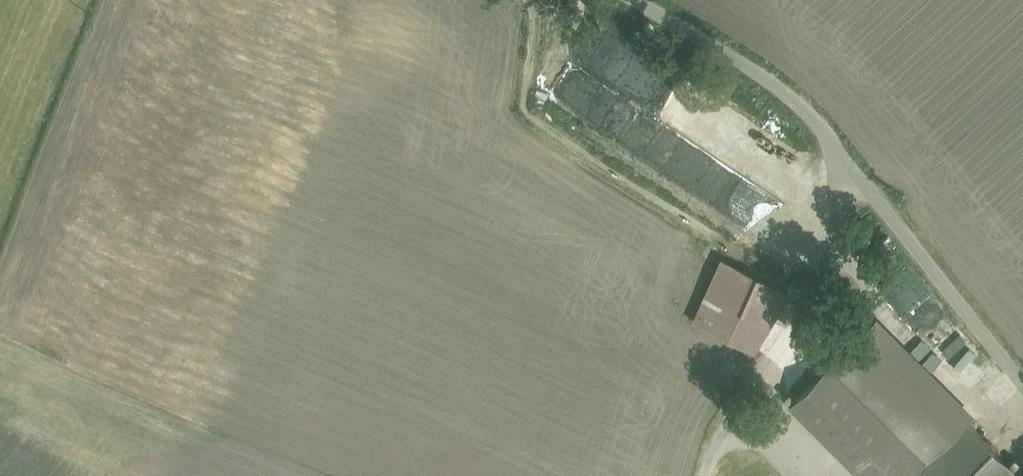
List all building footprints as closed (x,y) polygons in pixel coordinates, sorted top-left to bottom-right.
[(719,262),(690,323),(757,353),(785,292),(719,262)] [(787,404),(860,475),(912,475),(972,415),(873,317),(787,404)] [(969,423),(918,475),(1022,475),(1022,474),(969,423)]
